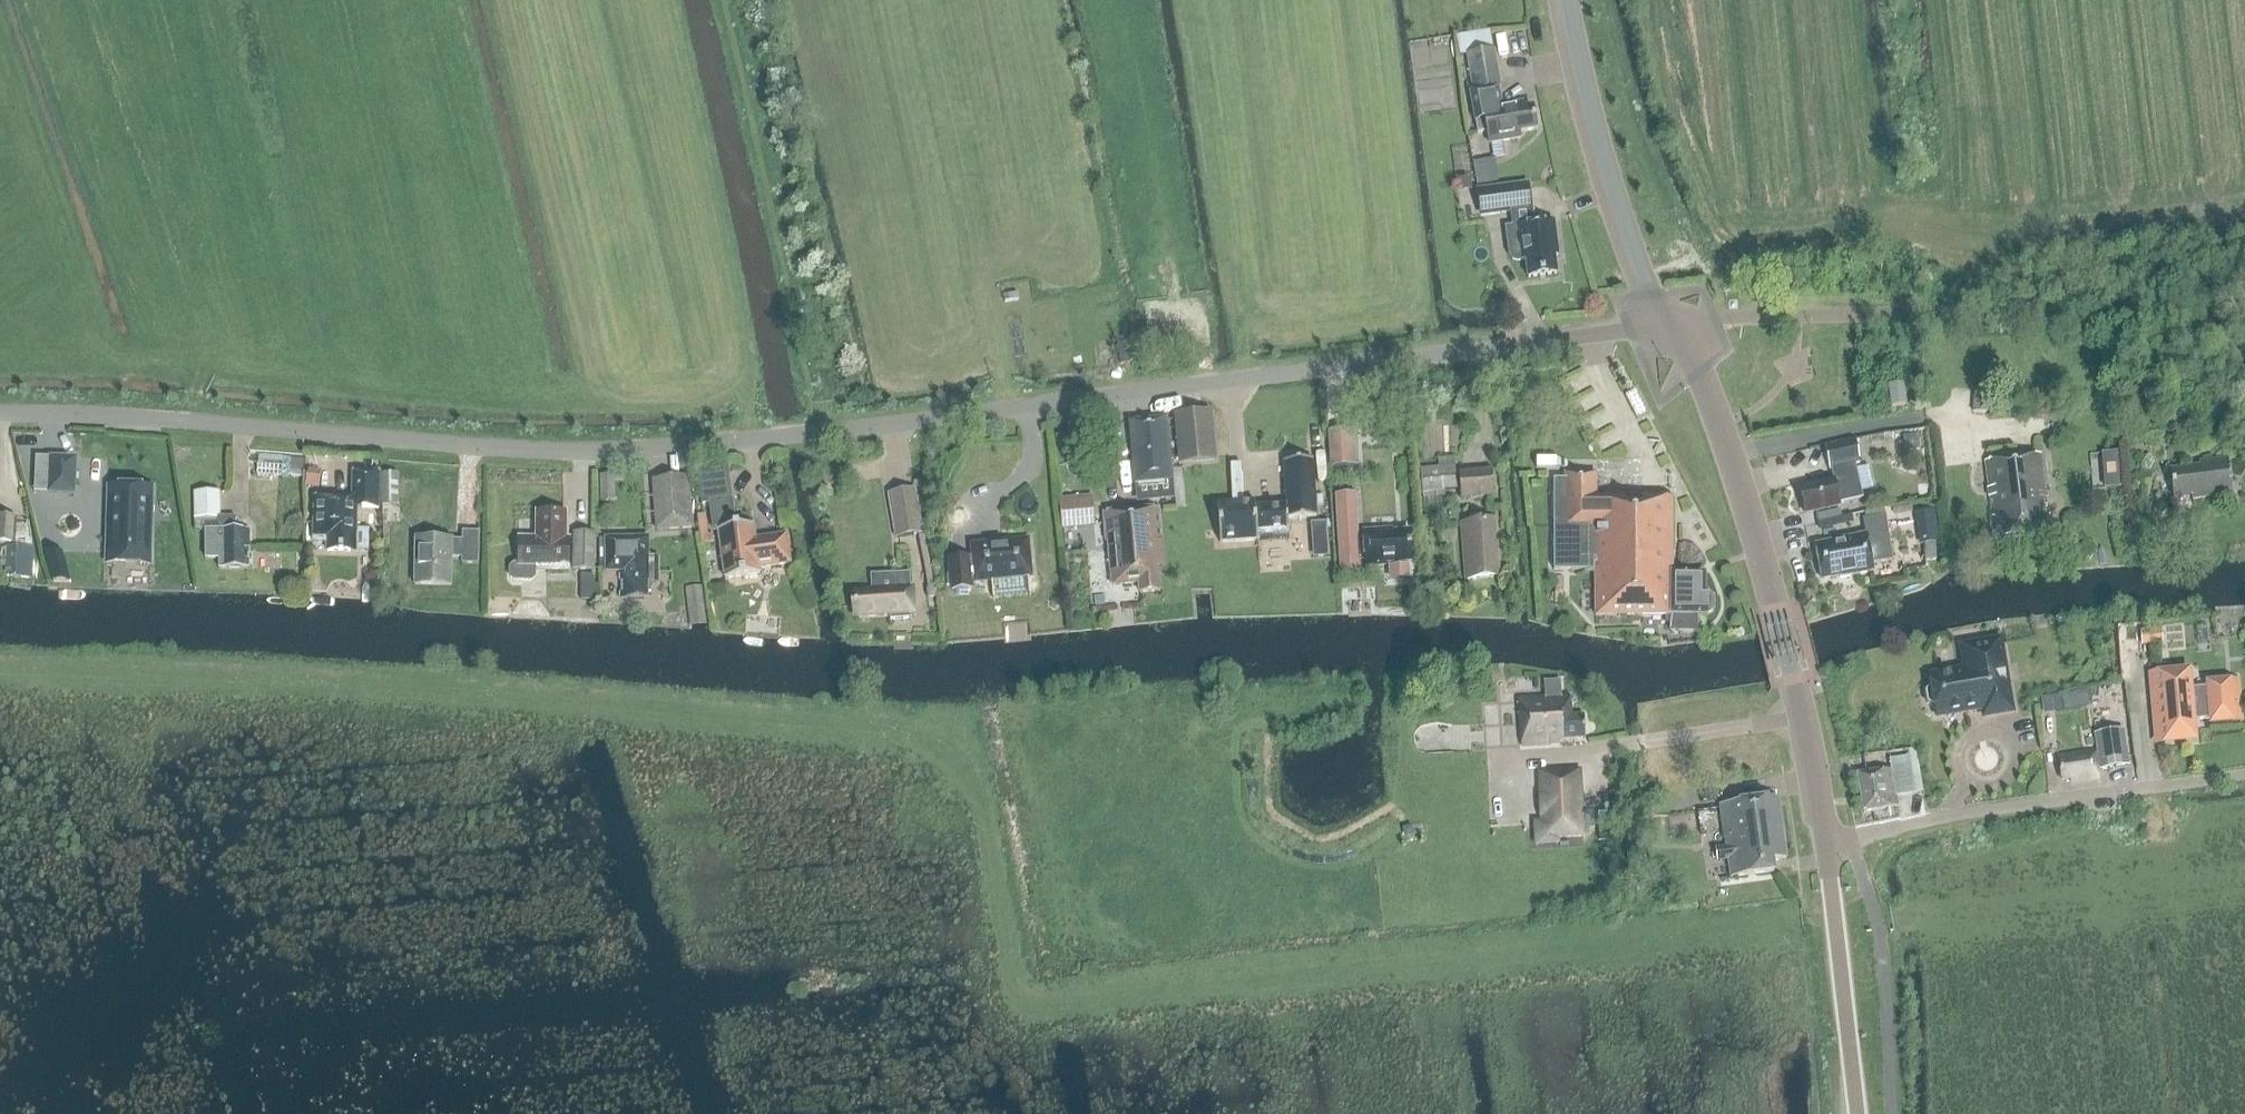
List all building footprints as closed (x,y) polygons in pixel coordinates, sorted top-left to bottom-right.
[(1504,82),(1498,45),(1469,50),(1475,87),(1476,87),(1480,107),(1474,108),(1478,130),(1490,128),(1491,138),(1521,133),(1520,127),(1536,124),(1533,102),(1519,104),(1518,100),(1500,103),(1496,83),(1504,82)] [(1476,159),(1478,183),(1500,181),(1499,158),(1476,159)] [(1470,179),(1456,181),(1458,191),(1471,188),(1470,179)] [(1475,189),(1479,217),(1532,210),(1529,182),(1475,189)] [(1519,260),(1525,259),(1527,274),(1558,270),(1555,251),(1558,251),(1554,218),(1507,224),(1511,253),(1514,259),(1519,260)] [(1125,337),(1115,339),(1120,366),(1130,364),(1125,337)] [(1177,339),(1156,342),(1159,362),(1180,358),(1177,339)] [(1890,388),(1893,408),(1906,407),(1903,386),(1890,388)] [(1974,388),(1972,411),(1986,413),(1988,390),(1974,388)] [(1181,461),(1214,458),(1209,414),(1176,417),(1181,461)] [(1135,485),(1173,481),(1167,418),(1129,422),(1135,485)] [(1330,467),(1358,465),(1356,429),(1327,431),(1330,467)] [(1918,435),(1902,436),(1904,452),(1919,450),(1918,435)] [(1832,468),(1832,470),(1835,480),(1799,489),(1806,515),(1841,506),(1841,503),(1862,497),(1854,465),(1860,463),(1854,440),(1824,447),(1829,469),(1832,468)] [(32,442),(31,478),(57,478),(58,443),(32,442)] [(2041,454),(1985,460),(1992,520),(1999,519),(2001,535),(2048,530),(2045,504),(2047,504),(2041,454)] [(1421,492),(1423,492),(1425,513),(1445,511),(1444,490),(1456,489),(1455,466),(1454,466),(1453,458),(1437,458),(1437,467),(1420,468),(1421,492)] [(288,477),(301,478),(303,460),(289,459),(288,477)] [(1312,459),(1283,461),(1286,504),(1255,506),(1255,502),(1217,505),(1220,543),(1258,540),(1257,536),(1289,534),(1287,519),(1316,517),(1312,459)] [(2234,493),(2229,459),(2199,462),(2200,467),(2173,471),(2176,498),(2194,495),(2194,498),(2234,493)] [(308,469),(306,485),(317,486),(319,471),(308,469)] [(1496,496),(1493,474),(1493,469),(1458,473),(1461,500),(1496,496)] [(1597,470),(1566,471),(1567,522),(1555,523),(1555,567),(1598,567),(1599,615),(1667,614),(1667,622),(1671,622),(1672,629),(1700,629),(1700,615),(1709,615),(1717,611),(1718,601),(1708,594),(1708,574),(1674,575),(1673,498),(1652,499),(1652,493),(1597,494),(1597,470)] [(379,472),(353,471),(352,493),(352,498),(357,498),(357,507),(362,507),(378,508),(379,472)] [(398,505),(398,473),(380,473),(381,505),(398,505)] [(614,475),(599,475),(600,501),(615,501),(614,475)] [(694,529),(691,479),(656,481),(659,531),(694,529)] [(108,482),(106,538),(108,538),(108,537),(112,537),(112,549),(145,550),(145,556),(147,556),(149,483),(108,482)] [(891,491),(898,536),(924,532),(918,488),(891,491)] [(235,530),(225,530),(217,530),(216,496),(195,496),(196,519),(204,519),(204,558),(219,558),(219,569),(248,568),(248,530),(235,530)] [(314,529),(313,537),(327,538),(327,551),(350,551),(351,531),(356,531),(357,507),(357,498),(352,498),(314,498),(314,529)] [(732,498),(708,501),(712,530),(720,529),(736,526),(732,498)] [(1092,516),(1091,498),(1060,500),(1061,518),(1092,516)] [(1109,557),(1112,556),(1115,582),(1141,579),(1142,589),(1161,587),(1157,561),(1166,560),(1159,502),(1103,509),(1109,557)] [(535,571),(570,571),(570,538),(567,538),(567,511),(534,510),(534,537),(517,537),(517,563),(513,563),(509,567),(509,578),(512,581),(531,581),(535,577),(535,571)] [(396,512),(382,512),(382,522),(397,522),(396,512)] [(1893,561),(1885,515),(1865,518),(1867,533),(1832,539),(1833,544),(1817,547),(1822,577),(1840,574),(1841,577),(1875,571),(1874,564),(1893,561)] [(13,542),(13,547),(7,547),(6,577),(32,578),(34,522),(16,522),(16,520),(14,520),(14,517),(0,516),(0,541),(13,542)] [(1337,521),(1340,573),(1360,572),(1359,561),(1363,561),(1364,567),(1387,566),(1388,579),(1409,579),(1408,562),(1412,562),(1410,530),(1383,532),(1383,530),(1363,531),(1363,536),(1359,536),(1358,520),(1337,521)] [(1329,521),(1314,521),(1314,555),(1330,555),(1329,521)] [(1461,524),(1466,580),(1493,578),(1492,568),(1497,568),(1494,522),(1461,524)] [(720,529),(726,577),(762,572),(761,566),(792,562),(788,533),(769,536),(770,539),(757,541),(755,524),(736,526),(720,529)] [(415,582),(454,583),(455,555),(465,556),(465,561),(482,561),(483,528),(467,527),(466,539),(455,538),(455,536),(416,534),(415,582)] [(574,569),(594,570),(596,532),(576,531),(574,569)] [(650,557),(650,536),(607,537),(608,570),(628,570),(629,598),(650,597),(649,580),(653,580),(653,557),(650,557)] [(974,588),(973,582),(1033,574),(1028,538),(973,546),(974,557),(951,560),(955,591),(974,588)] [(1935,545),(1924,545),(1925,561),(1936,560),(1935,545)] [(580,574),(580,600),(599,600),(599,584),(594,584),(594,574),(580,574)] [(855,589),(855,617),(890,616),(890,618),(911,618),(911,614),(914,614),(914,587),(910,587),(910,574),(870,575),(870,589),(855,589)] [(2139,629),(2141,647),(2162,645),(2161,627),(2139,629)] [(1959,650),(1963,674),(1928,679),(1929,687),(1923,695),(1925,706),(1933,712),(1934,719),(1980,712),(1981,721),(2010,716),(1999,643),(1959,650)] [(2212,725),(2241,722),(2237,684),(2209,687),(2209,690),(2190,692),(2188,675),(2152,679),(2158,746),(2190,743),(2188,724),(2212,722),(2212,725)] [(1518,697),(1520,747),(1550,746),(1550,739),(1585,737),(1584,716),(1572,716),(1571,692),(1560,692),(1559,679),(1544,680),(1545,696),(1518,697)] [(2081,690),(2047,695),(2049,712),(2084,707),(2081,690)] [(2092,756),(2057,762),(2060,785),(2069,783),(2069,787),(2099,782),(2098,772),(2117,769),(2117,768),(2130,766),(2124,729),(2094,734),(2098,758),(2093,758),(2092,756)] [(1857,778),(1862,815),(1896,810),(1895,801),(1913,798),(1908,761),(1889,763),(1891,776),(1882,777),(1881,774),(1857,778)] [(1541,837),(1554,837),(1581,835),(1579,786),(1539,788),(1541,823),(1541,837)] [(1719,805),(1719,810),(1724,849),(1716,850),(1717,862),(1727,861),(1729,879),(1775,872),(1774,863),(1785,861),(1775,794),(1720,802),(1721,805),(1719,805)]
